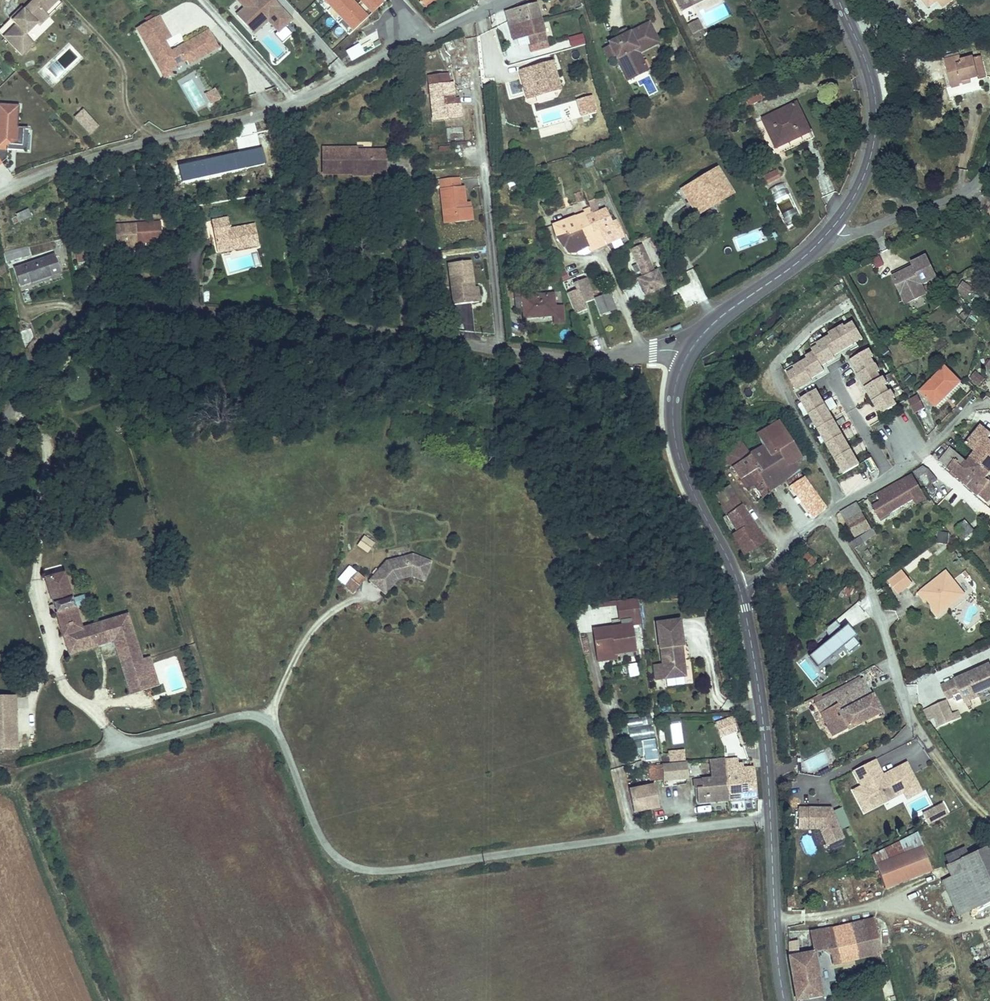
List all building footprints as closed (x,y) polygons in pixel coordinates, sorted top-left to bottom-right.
[(50,20),(46,16),(60,3),(57,0),(31,0),(34,3),(25,12),(13,23),(16,27),(4,39),(16,51),(28,39),(27,37),(38,26),(40,29),(50,20)] [(269,0),(256,0),(234,0),(244,11),(235,18),(246,31),(261,17),(267,23),(277,35),(290,23),(269,0)] [(686,2),(691,12),(716,0),(691,0),(686,2)] [(928,9),(931,7),(927,0),(921,0),(928,9)] [(536,5),(506,13),(513,39),(522,37),(528,58),(549,52),(536,5)] [(13,23),(25,12),(22,9),(10,21),(13,23)] [(252,37),(267,23),(261,17),(246,31),(252,37)] [(160,18),(138,31),(142,38),(164,25),(160,18)] [(697,25),(701,33),(710,29),(706,21),(697,25)] [(627,35),(615,40),(616,43),(621,53),(629,71),(645,64),(639,53),(637,49),(642,47),(663,37),(656,22),(633,32),(634,35),(629,37),(628,34),(627,35)] [(172,39),(164,25),(142,38),(163,76),(171,71),(187,62),(190,67),(219,50),(210,33),(187,45),(189,49),(183,52),(181,49),(172,54),(166,43),(172,39)] [(631,27),(625,30),(627,35),(628,34),(629,37),(634,35),(633,32),(631,27)] [(569,48),(586,44),(583,34),(566,39),(569,48)] [(645,64),(629,71),(632,78),(652,69),(644,51),(665,41),(663,37),(642,47),(637,49),(639,53),(645,64)] [(23,58),(35,46),(28,39),(16,51),(23,58)] [(616,43),(609,46),(614,56),(621,53),(616,43)] [(333,63),(338,57),(323,44),(318,49),(333,63)] [(954,85),(962,82),(964,81),(963,77),(979,72),(973,54),(962,58),(959,52),(944,58),(954,85)] [(550,63),(522,70),(529,96),(536,94),(549,90),(557,88),(550,63)] [(171,71),(163,76),(166,80),(173,76),(171,71)] [(964,81),(962,82),(965,91),(983,84),(979,72),(963,77),(964,81)] [(432,75),(436,115),(445,114),(445,118),(461,116),(460,105),(454,105),(454,102),(452,82),(448,82),(448,74),(432,75)] [(549,90),(536,94),(540,107),(553,104),(549,90)] [(221,100),(216,92),(207,96),(212,105),(221,100)] [(21,128),(16,127),(18,105),(0,104),(0,162),(4,159),(5,149),(5,144),(20,145),(21,128)] [(808,142),(821,137),(806,105),(767,123),(773,136),(781,132),(787,145),(806,137),(808,142)] [(99,128),(84,112),(75,120),(91,136),(99,128)] [(462,127),(450,128),(451,140),(463,139),(462,127)] [(25,151),(26,128),(21,128),(20,145),(5,144),(5,149),(25,151)] [(781,132),(773,136),(782,155),(808,142),(806,137),(787,145),(781,132)] [(439,146),(439,155),(450,154),(449,146),(439,146)] [(325,176),(356,177),(356,172),(375,172),(375,177),(386,177),(386,154),(374,153),(360,153),(360,151),(326,150),(325,176)] [(356,172),(356,177),(356,180),(375,181),(375,177),(375,172),(356,172)] [(689,191),(699,211),(715,203),(717,208),(737,197),(724,173),(689,191)] [(776,187),(770,189),(771,191),(785,185),(781,178),(774,181),(776,187)] [(440,182),(444,218),(453,218),(453,224),(471,223),(470,210),(465,210),(465,204),(463,188),(459,188),(458,180),(440,182)] [(715,203),(699,211),(702,216),(717,208),(715,203)] [(595,215),(589,217),(594,231),(601,228),(607,243),(621,238),(609,210),(595,215)] [(17,223),(30,220),(28,212),(15,215),(17,223)] [(551,225),(556,238),(582,230),(588,245),(590,250),(607,243),(601,228),(594,231),(589,217),(588,213),(551,225)] [(219,230),(215,230),(218,249),(229,248),(228,242),(234,241),(235,252),(260,247),(257,226),(231,230),(229,220),(218,222),(219,230)] [(121,251),(132,250),(132,246),(139,245),(138,244),(138,240),(142,240),(143,244),(161,242),(159,221),(137,223),(137,225),(118,227),(121,251)] [(582,230),(556,238),(567,253),(576,253),(588,245),(582,230)] [(734,241),(738,248),(759,238),(755,231),(734,241)] [(27,237),(5,246),(9,258),(31,250),(27,237)] [(218,249),(219,254),(235,252),(234,241),(228,242),(229,248),(218,249)] [(621,241),(610,244),(612,250),(623,247),(621,241)] [(640,246),(629,251),(634,263),(628,266),(631,273),(637,270),(640,277),(632,280),(639,296),(658,288),(640,246)] [(56,249),(17,264),(23,281),(62,266),(56,249)] [(80,266),(94,264),(92,253),(84,254),(78,256),(80,266)] [(873,262),(878,270),(885,265),(880,257),(873,262)] [(914,269),(894,280),(903,297),(908,306),(927,296),(921,286),(936,278),(925,257),(911,264),(914,269)] [(473,289),(469,262),(448,265),(453,306),(478,303),(476,288),(473,289)] [(575,286),(566,289),(575,310),(585,307),(583,300),(594,297),(586,274),(573,279),(575,286)] [(967,296),(972,288),(962,282),(957,291),(967,296)] [(594,297),(599,312),(612,308),(606,291),(594,295),(594,297)] [(525,319),(558,317),(558,321),(558,323),(568,323),(567,306),(558,306),(557,294),(516,297),(518,315),(524,315),(525,319)] [(19,329),(25,346),(28,340),(35,333),(32,321),(27,322),(19,329)] [(833,354),(862,337),(853,321),(844,326),(843,324),(828,333),(830,335),(816,343),(817,345),(811,349),(813,352),(806,356),(807,358),(793,367),(795,369),(787,374),(796,389),(812,380),(810,378),(824,369),(821,364),(834,356),(833,354)] [(885,384),(887,383),(883,376),(881,377),(877,371),(879,370),(871,357),(873,355),(868,348),(850,358),(858,372),(857,373),(881,413),(896,404),(893,398),(895,396),(891,389),(889,390),(885,384)] [(935,402),(959,377),(944,363),(921,388),(935,402)] [(979,377),(975,382),(974,383),(980,388),(985,381),(979,377)] [(817,389),(802,398),(845,472),(860,464),(855,456),(855,455),(851,448),(851,449),(846,441),(847,440),(843,433),(842,434),(837,426),(838,425),(834,419),(833,419),(829,411),(829,410),(825,404),(820,396),(821,396),(817,389)] [(923,403),(918,393),(908,398),(914,408),(923,403)] [(837,406),(832,397),(824,402),(825,404),(829,410),(837,406)] [(846,421),(841,412),(833,417),(834,419),(838,425),(846,421)] [(779,422),(757,434),(762,442),(770,454),(778,450),(788,467),(792,464),(800,459),(779,422)] [(855,436),(850,427),(842,432),(847,440),(855,436)] [(967,446),(975,452),(977,448),(989,459),(989,443),(978,433),(967,446)] [(748,455),(738,441),(722,453),(731,466),(748,455)] [(758,445),(748,455),(756,467),(750,470),(759,482),(778,472),(788,467),(778,450),(770,454),(762,442),(758,445)] [(863,451),(858,442),(850,447),(851,448),(855,455),(863,451)] [(954,452),(966,462),(970,457),(975,452),(967,446),(962,442),(954,452)] [(940,461),(961,479),(972,466),(966,462),(954,452),(950,448),(940,461)] [(987,478),(989,474),(989,459),(977,448),(975,452),(970,457),(982,466),(978,471),(987,478)] [(748,455),(731,466),(739,478),(750,470),(756,467),(748,455)] [(961,479),(987,501),(989,498),(989,481),(987,478),(978,471),(982,466),(970,457),(966,462),(972,466),(961,479)] [(939,484),(926,467),(917,474),(929,491),(939,484)] [(750,470),(739,478),(748,492),(760,484),(759,482),(750,470)] [(778,472),(759,482),(760,484),(763,488),(766,486),(770,492),(785,481),(778,472)] [(798,472),(785,481),(790,488),(804,479),(798,472)] [(882,502),(873,507),(880,519),(923,493),(913,476),(878,495),(882,502)] [(790,488),(813,518),(817,515),(826,509),(804,479),(790,488)] [(760,484),(748,492),(756,502),(762,497),(758,491),(763,488),(760,484)] [(721,489),(716,492),(722,504),(733,497),(727,486),(721,489)] [(758,491),(762,497),(770,492),(766,486),(763,488),(758,491)] [(722,504),(721,505),(727,514),(739,507),(733,497),(722,504)] [(870,528),(856,502),(842,512),(855,536),(870,528)] [(739,507),(727,514),(737,531),(751,523),(739,507)] [(751,523),(737,531),(733,534),(740,547),(759,536),(751,523)] [(966,523),(957,532),(970,545),(979,536),(966,523)] [(867,541),(877,533),(874,527),(862,535),(867,541)] [(852,544),(856,550),(867,541),(862,535),(852,544)] [(363,536),(356,547),(368,554),(375,543),(363,536)] [(759,536),(740,547),(744,554),(762,542),(759,536)] [(762,542),(744,554),(745,557),(754,572),(772,558),(767,549),(762,542)] [(804,559),(809,563),(814,559),(809,555),(804,559)] [(369,582),(378,590),(388,578),(409,573),(410,577),(423,582),(430,563),(411,556),(385,563),(369,582)] [(356,571),(343,586),(353,595),(366,580),(356,571)] [(928,601),(932,607),(934,606),(937,609),(935,611),(939,616),(954,604),(951,601),(957,597),(955,595),(961,590),(948,571),(919,593),(926,603),(928,601)] [(63,573),(45,578),(68,650),(112,635),(122,665),(141,659),(125,610),(80,625),(63,573)] [(388,578),(378,590),(384,595),(397,580),(410,577),(409,573),(388,578)] [(900,574),(888,583),(897,595),(909,586),(900,574)] [(855,581),(844,589),(852,599),(862,590),(855,581)] [(966,596),(961,590),(955,595),(957,597),(951,601),(954,604),(966,596)] [(637,597),(621,598),(624,616),(640,614),(637,597)] [(859,604),(841,616),(849,628),(868,616),(859,604)] [(934,606),(932,607),(929,609),(936,618),(939,616),(935,611),(937,609),(934,606)] [(679,618),(656,621),(660,647),(661,647),(663,664),(655,665),(657,678),(665,677),(684,674),(682,655),(683,655),(681,644),(683,644),(679,618)] [(593,625),(598,645),(614,642),(615,649),(634,646),(630,619),(593,625)] [(816,668),(842,647),(847,654),(858,645),(852,638),(846,631),(844,633),(841,629),(834,621),(822,632),(829,640),(807,658),(816,668)] [(852,638),(855,636),(845,625),(841,629),(844,633),(846,631),(852,638)] [(614,642),(598,645),(599,652),(615,649),(614,642)] [(141,659),(122,665),(131,694),(151,688),(141,659)] [(637,664),(627,665),(629,678),(639,677),(637,664)] [(989,694),(989,667),(966,678),(959,686),(957,682),(943,688),(949,701),(955,698),(958,705),(965,702),(966,704),(979,699),(978,695),(986,692),(987,695),(989,694)] [(122,674),(112,675),(115,696),(125,695),(122,674)] [(863,680),(816,705),(833,737),(880,712),(863,680)] [(917,685),(909,685),(910,705),(918,705),(917,685)] [(15,750),(14,698),(0,698),(0,750),(15,750)] [(952,716),(946,702),(932,708),(936,719),(940,728),(954,722),(952,716)] [(936,719),(932,708),(924,711),(928,722),(936,719)] [(961,720),(959,713),(952,716),(954,722),(961,720)] [(723,736),(740,729),(734,716),(717,722),(723,736)] [(626,720),(627,740),(653,739),(652,719),(626,720)] [(630,760),(656,761),(657,741),(631,740),(630,760)] [(687,753),(671,754),(672,763),(688,761),(687,753)] [(740,764),(740,759),(728,760),(729,769),(744,768),(744,764),(740,764)] [(729,769),(728,760),(713,761),(714,779),(697,782),(700,796),(702,796),(703,803),(759,797),(757,777),(756,767),(744,768),(729,769)] [(866,812),(905,791),(904,789),(916,783),(907,764),(883,776),(878,779),(877,775),(881,773),(874,760),(855,770),(861,783),(866,781),(868,784),(863,787),(855,791),(866,812)] [(689,764),(665,767),(667,781),(667,782),(691,780),(689,764)] [(665,767),(653,768),(654,782),(667,781),(665,767)] [(921,792),(916,783),(904,789),(905,791),(909,798),(921,792)] [(658,787),(632,793),(637,815),(663,809),(658,787)] [(929,825),(949,815),(944,805),(924,815),(929,825)] [(844,838),(833,811),(828,808),(799,808),(799,829),(820,829),(827,846),(844,838)] [(808,855),(818,851),(810,833),(800,838),(808,855)] [(917,838),(871,856),(875,866),(921,847),(917,838)] [(921,847),(875,866),(884,889),(931,871),(921,847)] [(941,882),(957,917),(989,903),(989,849),(989,847),(959,860),(965,871),(941,882)] [(811,933),(814,952),(823,950),(830,957),(831,957),(833,965),(879,954),(872,921),(835,929),(833,929),(811,933)] [(798,940),(789,942),(790,957),(792,972),(797,1000),(821,996),(815,961),(814,952),(799,955),(798,940)] [(823,950),(814,952),(815,961),(830,957),(823,950)]
